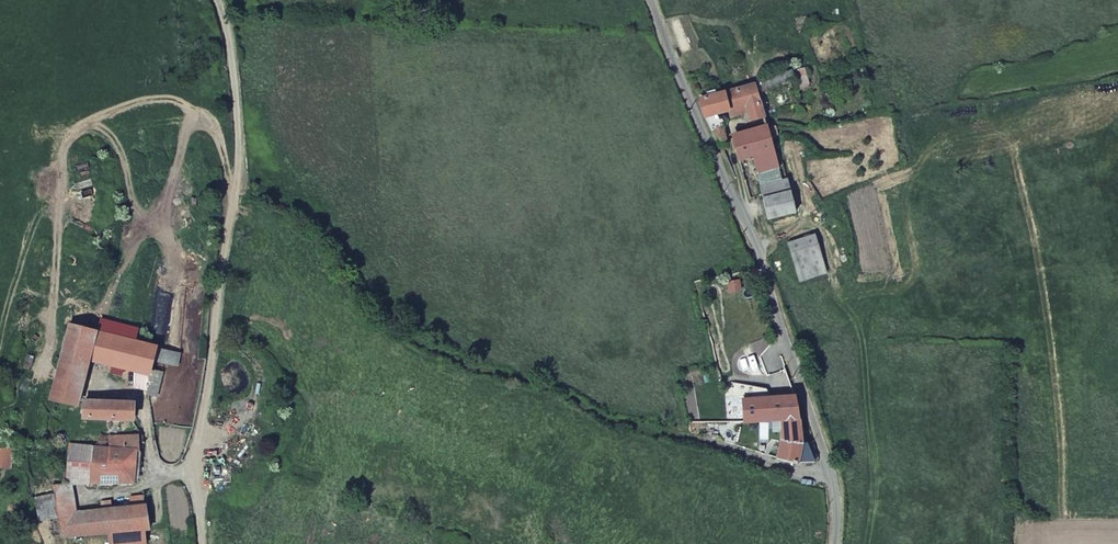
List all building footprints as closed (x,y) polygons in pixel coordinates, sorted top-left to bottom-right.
[(702,107),(705,120),(718,116),(728,114),(746,108),(749,116),(753,129),(755,136),(769,131),(765,118),(782,113),(780,104),(762,109),(758,94),(794,84),(802,107),(814,103),(799,58),(781,65),(784,75),(756,84),(754,87),(700,101),(702,107)] [(746,108),(728,114),(730,121),(749,116),(746,108)] [(705,120),(719,144),(729,142),(724,132),(718,116),(705,120)] [(732,135),(733,141),(755,136),(753,129),(732,135)] [(777,137),(775,129),(769,131),(771,139),(777,137)] [(755,136),(733,141),(740,162),(753,158),(764,197),(762,198),(768,221),(794,215),(786,180),(783,180),(779,168),(771,139),(769,131),(755,136)] [(783,180),(786,180),(795,177),(791,166),(779,168),(783,180)] [(799,282),(825,275),(815,238),(789,245),(799,282)] [(116,339),(139,344),(142,329),(119,323),(116,339)] [(179,369),(181,356),(159,350),(159,349),(139,344),(116,339),(99,335),(99,334),(72,327),(53,401),(79,408),(92,363),(150,377),(148,387),(150,396),(158,399),(164,374),(154,372),(156,364),(179,369)] [(794,398),(743,402),(746,424),(781,422),(783,439),(778,459),(796,464),(814,463),(807,446),(801,447),(794,398)] [(84,421),(135,422),(135,404),(84,404),(84,421)] [(54,488),(56,498),(60,521),(64,540),(109,536),(110,543),(149,543),(146,533),(150,532),(147,507),(78,514),(75,488),(135,483),(138,453),(140,453),(139,438),(126,438),(125,452),(71,447),(67,487),(54,488)] [(60,521),(56,498),(37,501),(41,524),(60,521)]
